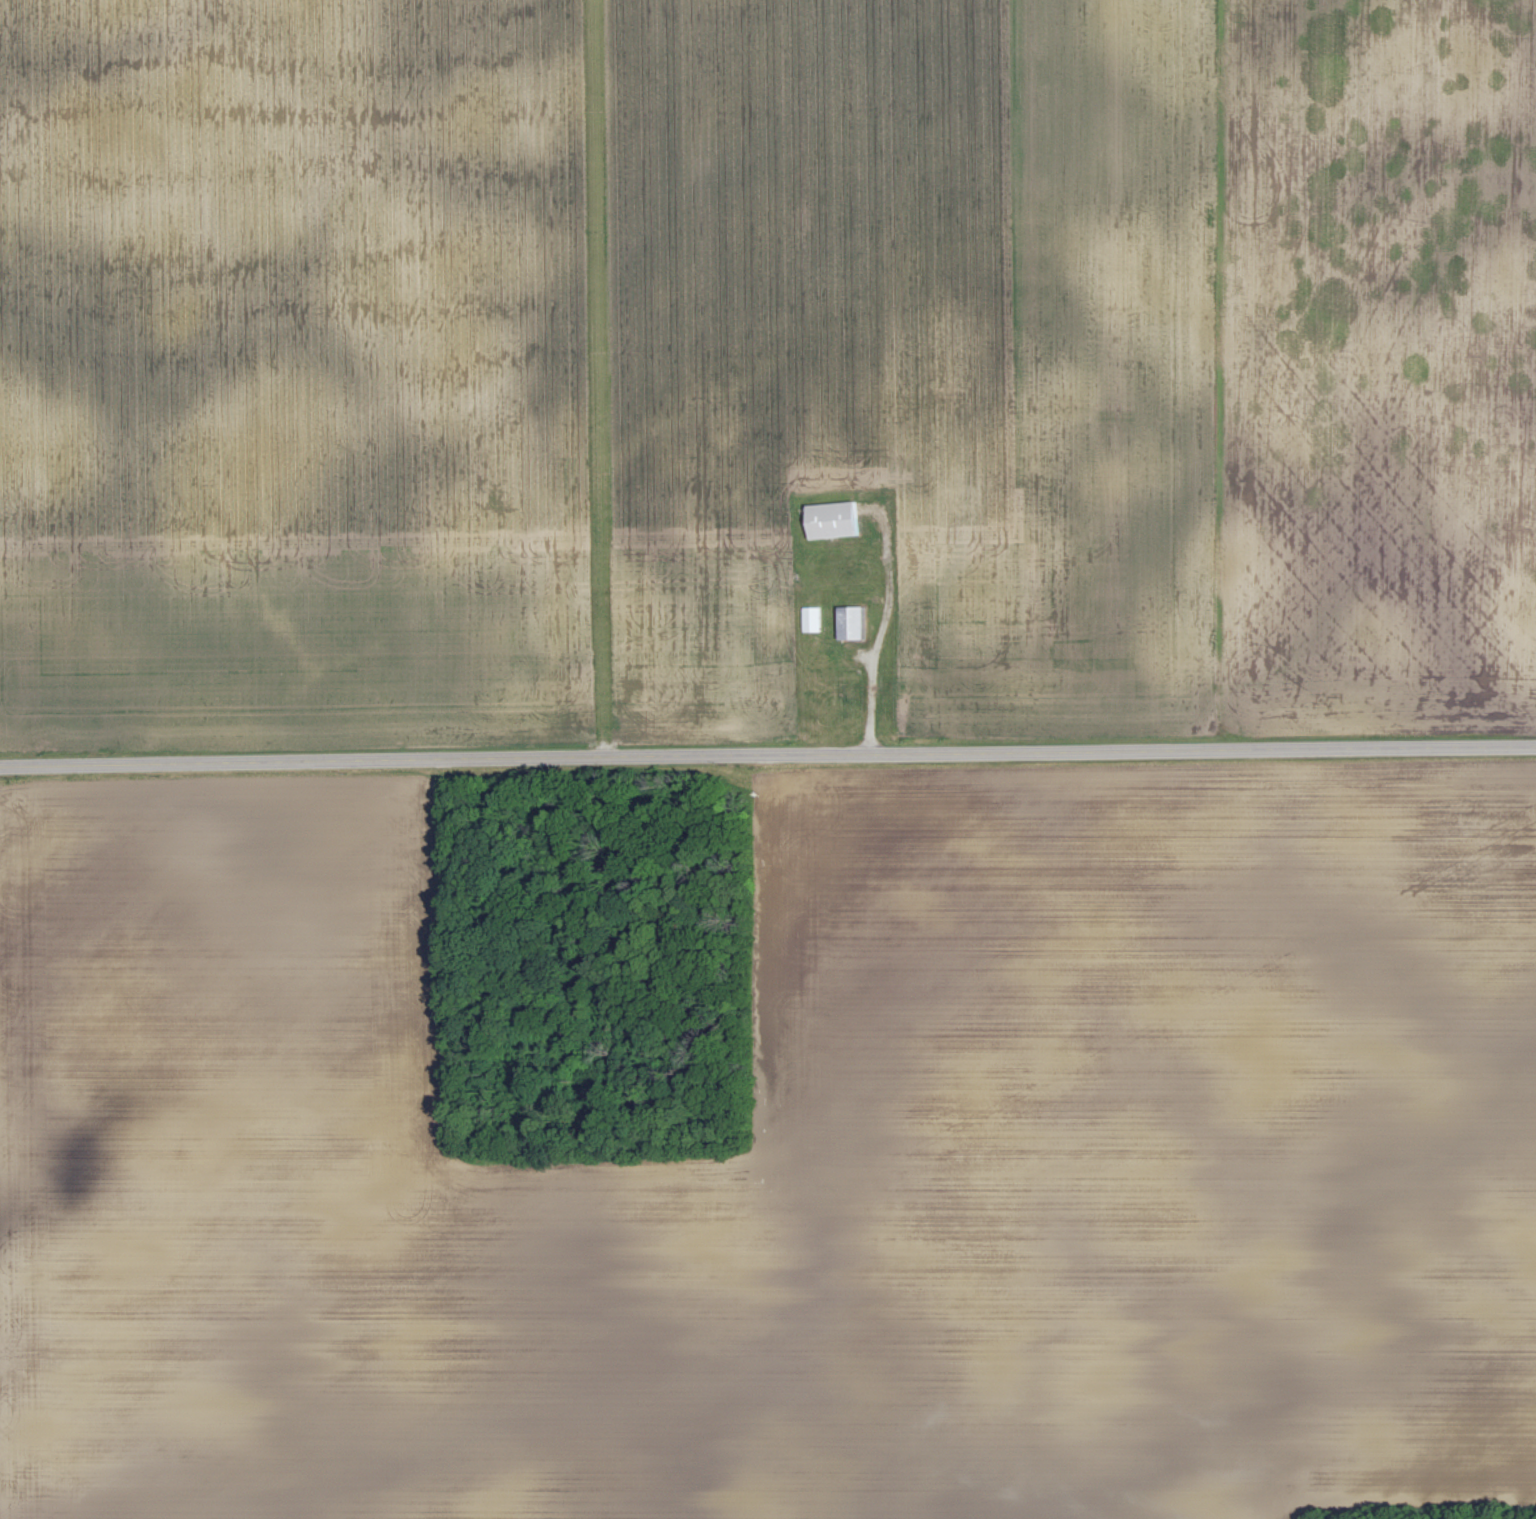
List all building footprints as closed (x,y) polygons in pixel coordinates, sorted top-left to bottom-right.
[(807,538),(857,536),(856,502),(806,504),(807,538)] [(802,632),(820,632),(820,607),(803,606),(802,632)] [(839,639),(863,639),(863,606),(838,606),(839,639)]
